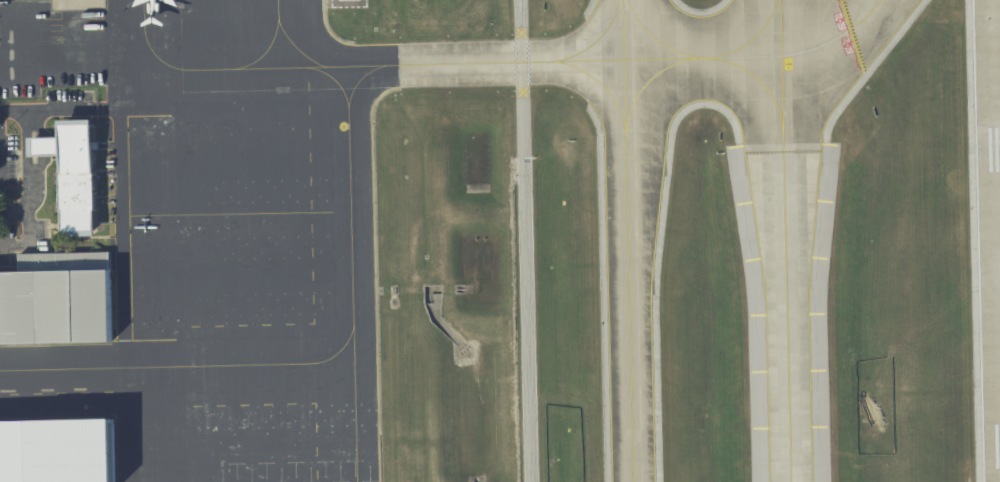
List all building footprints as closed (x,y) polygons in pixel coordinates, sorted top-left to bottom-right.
[(54,121),(94,120),(95,238),(55,239),(54,121)] [(107,346),(0,347),(0,273),(106,272),(107,346)] [(112,419),(0,420),(0,481),(115,481),(112,419)]
